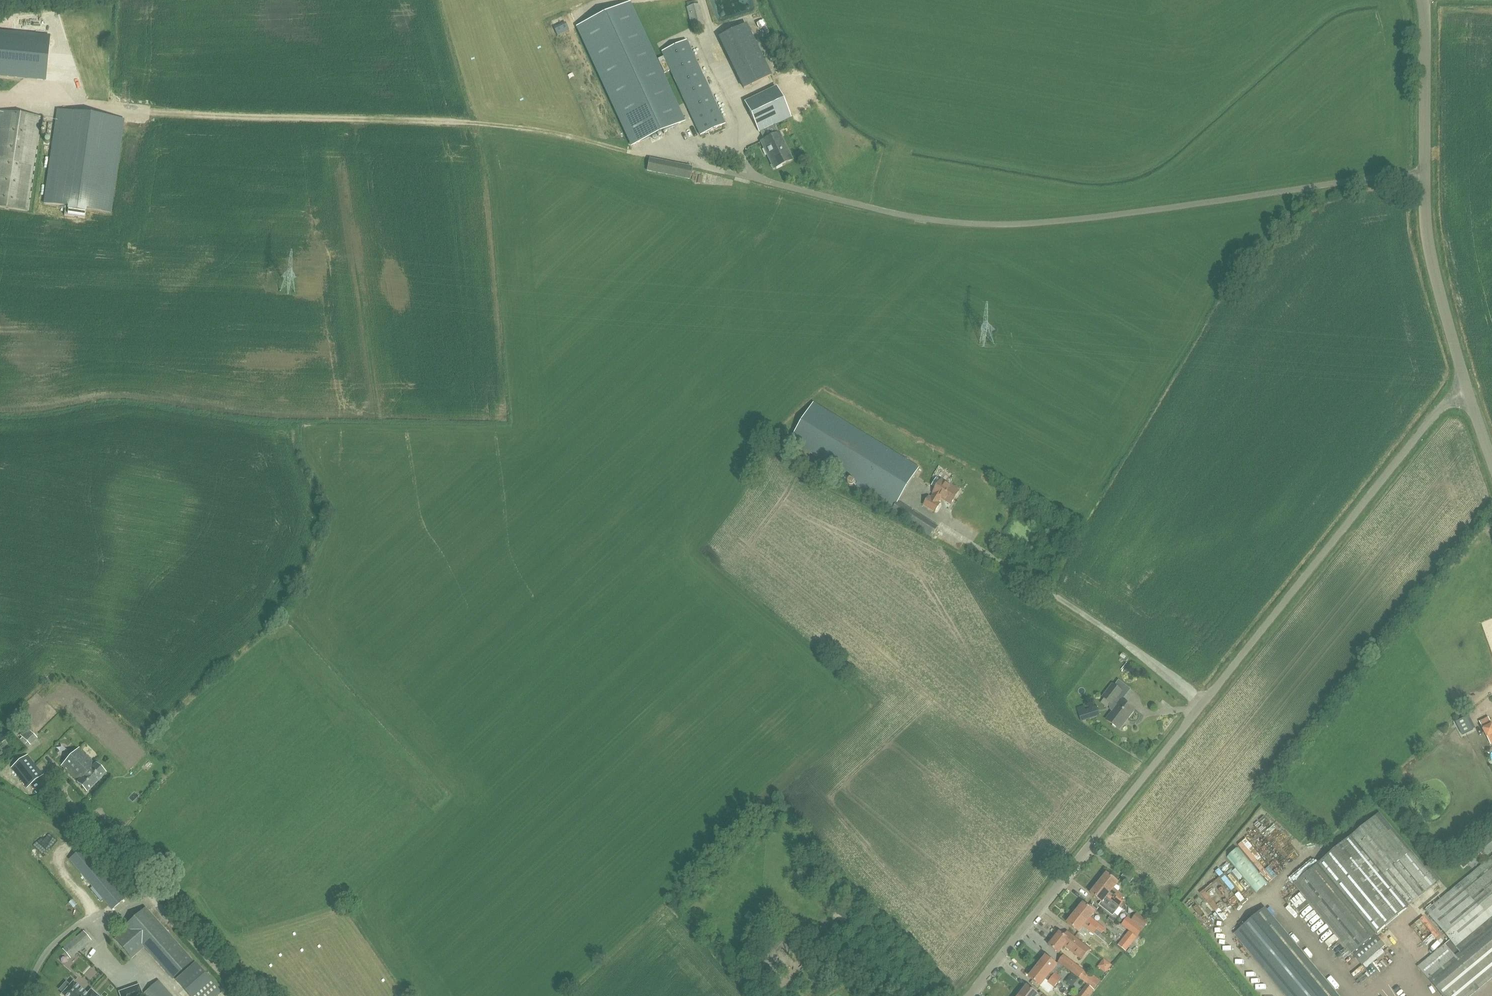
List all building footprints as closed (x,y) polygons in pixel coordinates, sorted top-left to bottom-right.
[(575,28),(631,147),(686,121),(675,98),(630,3),(575,28)] [(692,28),(704,25),(699,3),(686,7),(692,28)] [(743,90),(772,77),(747,22),(718,35),(743,90)] [(565,23),(554,28),(557,36),(569,30),(565,23)] [(0,32),(0,76),(45,80),(49,37),(0,32)] [(700,135),(725,124),(687,40),(662,52),(700,135)] [(759,132),(791,117),(776,86),(744,102),(759,132)] [(700,135),(682,95),(675,98),(686,121),(681,124),(689,140),(700,135)] [(779,133),(764,140),(761,141),(774,168),(792,159),(779,133)] [(814,403),(791,440),(866,486),(883,458),(913,476),(918,468),(814,403)] [(901,502),(911,484),(881,466),(871,484),(881,490),(877,498),(894,507),(898,500),(901,502)] [(933,486),(936,488),(933,492),(935,493),(932,499),(929,497),(924,504),(935,511),(940,504),(938,502),(941,497),(951,503),(959,491),(941,480),(940,482),(937,480),(933,486)] [(917,513),(910,523),(932,536),(938,526),(917,513)] [(1127,719),(1134,709),(1121,699),(1119,702),(1116,699),(1122,691),(1112,684),(1103,697),(1112,704),(1110,706),(1111,710),(1112,711),(1106,719),(1119,729),(1118,727),(1125,718),(1127,719)] [(1086,710),(1084,706),(1077,708),(1082,722),(1094,718),(1091,709),(1086,710)] [(1488,718),(1479,722),(1490,743),(1491,742),(1491,727),(1488,718)] [(1461,727),(1465,735),(1473,731),(1468,723),(1461,727)] [(34,734),(27,727),(20,735),(27,742),(34,734)] [(10,748),(0,735),(0,756),(10,748)] [(87,792),(106,773),(96,763),(95,764),(79,748),(62,766),(78,782),(77,782),(87,792)] [(27,787),(43,775),(27,755),(12,767),(27,787)] [(1352,954),(1438,883),(1379,812),(1294,883),(1352,954)] [(1282,830),(1290,838),(1293,835),(1286,827),(1282,830)] [(1478,848),(1486,858),(1491,854),(1491,837),(1478,848)] [(112,909),(125,898),(82,848),(69,859),(112,909)] [(1427,911),(1450,939),(1418,966),(1443,995),(1470,995),(1491,978),(1491,858),(1427,911)] [(1107,873),(1099,883),(1120,900),(1123,896),(1118,891),(1116,893),(1112,890),(1118,882),(1107,873)] [(1213,883),(1216,891),(1225,887),(1221,879),(1213,883)] [(1123,902),(1120,900),(1099,883),(1091,893),(1100,900),(1098,903),(1113,914),(1123,902)] [(1106,929),(1090,917),(1095,911),(1083,902),(1075,913),(1102,934),(1102,933),(1106,929)] [(132,932),(144,946),(173,979),(193,961),(146,908),(126,926),(127,927),(132,932)] [(1112,941),(1102,933),(1102,934),(1075,913),(1067,923),(1079,932),(1084,926),(1094,934),(1094,933),(1109,945),(1112,941)] [(1137,913),(1132,919),(1144,928),(1149,922),(1137,913)] [(1255,920),(1238,934),(1268,970),(1276,969),(1289,987),(1288,974),(1293,974),(1298,980),(1297,973),(1294,968),(1293,963),(1290,959),(1290,956),(1286,951),(1281,952),(1277,948),(1276,939),(1269,940),(1266,937),(1265,930),(1259,931),(1257,920),(1255,920)] [(132,932),(127,927),(126,926),(112,939),(118,945),(132,932)] [(71,956),(91,939),(84,931),(64,948),(71,956)] [(1137,937),(1129,931),(1118,945),(1126,951),(1137,937)] [(144,946),(132,932),(117,946),(129,959),(144,946)] [(1049,944),(1049,945),(1059,953),(1065,947),(1082,960),(1090,950),(1068,932),(1065,936),(1060,932),(1053,940),(1052,939),(1049,944)] [(1385,946),(1377,936),(1354,955),(1362,965),(1385,946)] [(1079,978),(1085,971),(1063,955),(1058,962),(1079,978)] [(1037,966),(1058,982),(1061,978),(1055,973),(1055,974),(1052,971),(1057,965),(1046,956),(1037,966)] [(1106,960),(1103,969),(1112,972),(1115,963),(1106,960)] [(175,980),(190,995),(217,995),(221,992),(195,962),(175,980)] [(1058,982),(1037,966),(1029,977),(1040,986),(1046,979),(1049,981),(1048,982),(1054,987),(1058,982)] [(1085,982),(1087,984),(1094,990),(1101,981),(1093,974),(1091,976),(1090,975),(1085,982)] [(165,986),(164,987),(158,980),(143,994),(145,995),(174,995),(165,986)] [(73,982),(70,986),(66,983),(60,990),(63,993),(62,994),(64,995),(98,995),(91,990),(87,994),(73,982)] [(139,984),(119,991),(120,995),(144,995),(139,984)] [(1077,995),(1090,995),(1095,990),(1094,990),(1087,984),(1077,995)] [(1038,994),(1027,985),(1019,995),(1037,995),(1038,994)]
